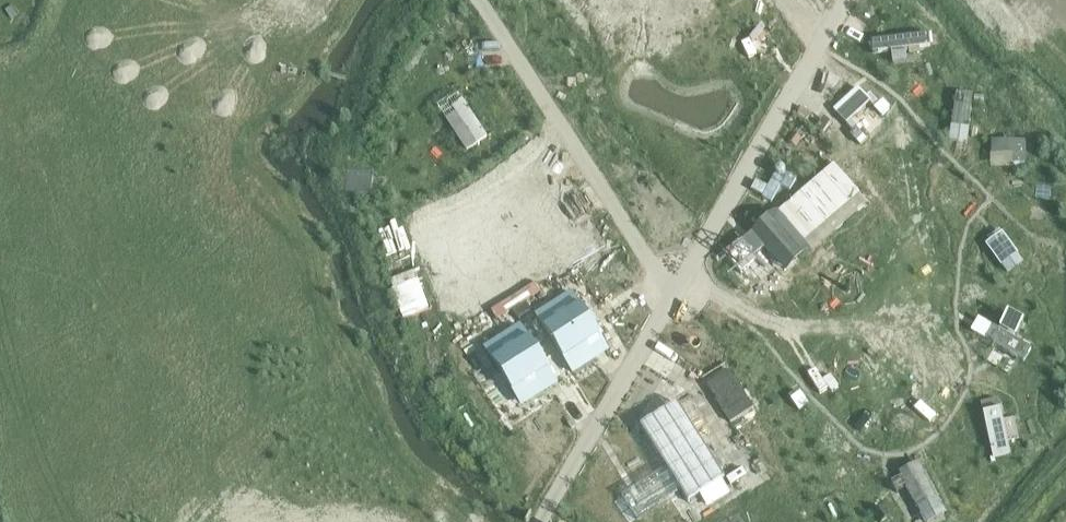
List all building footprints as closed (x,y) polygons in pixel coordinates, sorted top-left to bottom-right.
[(874,57),(878,55),(877,54),(891,52),(905,50),(908,50),(909,55),(920,54),(919,49),(930,47),(928,35),(871,42),(872,46),(868,46),(874,57)] [(439,103),(467,149),(491,134),(462,89),(439,103)] [(951,142),(968,143),(973,95),(956,93),(951,142)] [(992,140),(992,154),(993,154),(993,159),(1004,159),(1004,154),(1013,154),(1013,163),(1024,163),(1025,141),(1013,141),(1013,137),(1004,137),(1004,140),(992,140)] [(742,226),(725,239),(734,250),(722,258),(730,271),(742,263),(751,276),(780,257),(790,270),(890,204),(863,165),(750,239),(742,226)] [(374,173),(347,170),(345,192),(371,196),(374,173)] [(1002,265),(1016,254),(999,231),(992,236),(994,239),(987,244),(1002,265)] [(417,269),(391,279),(406,320),(432,310),(417,269)] [(575,375),(612,351),(573,291),(536,315),(575,375)] [(982,320),(974,333),(1023,362),(1031,349),(1013,338),(1023,321),(1014,316),(1012,319),(1007,317),(1000,330),(982,320)] [(559,386),(521,324),(483,348),(521,410),(559,386)] [(744,414),(754,408),(730,370),(706,385),(730,423),(744,414)] [(807,404),(797,390),(789,396),(799,410),(804,408),(803,407),(807,404)] [(1010,452),(998,398),(981,402),(993,457),(1010,452)] [(642,435),(689,509),(724,486),(677,412),(642,435)] [(926,521),(928,521),(944,513),(918,467),(901,476),(926,521)]
